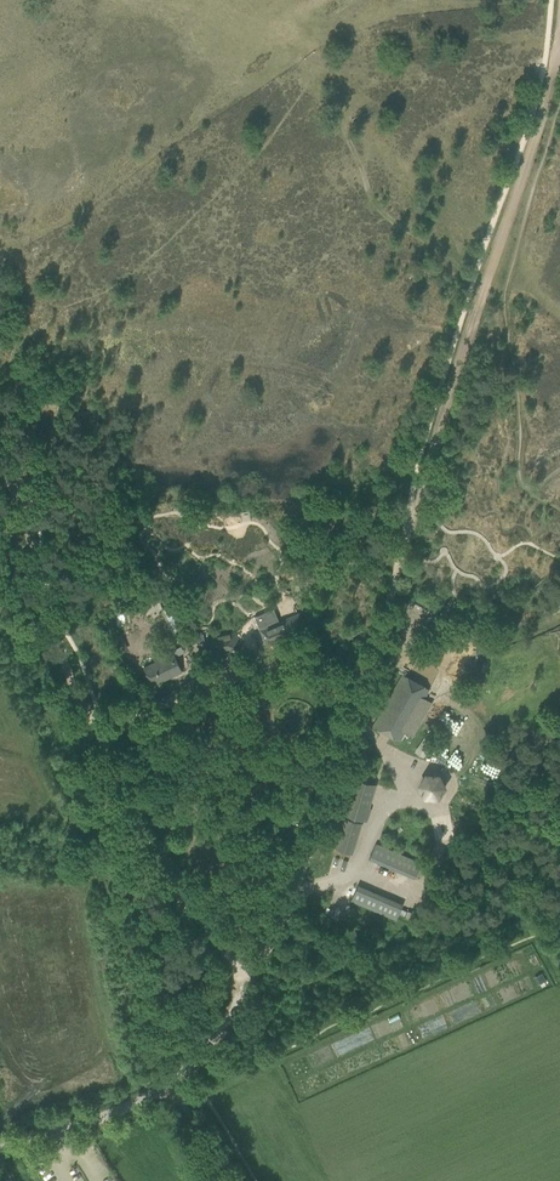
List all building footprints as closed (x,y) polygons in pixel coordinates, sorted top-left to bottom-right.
[(283,576),(296,572),(292,563),(280,567),(283,576)] [(305,630),(298,614),(260,630),(267,646),(305,630)] [(240,649),(237,637),(236,633),(210,638),(211,643),(213,655),(218,654),(219,651),(233,648),(235,650),(240,649)] [(121,634),(113,637),(120,653),(128,649),(121,634)] [(164,657),(148,665),(146,660),(153,657),(150,651),(139,657),(144,667),(143,667),(147,674),(152,685),(182,671),(177,660),(172,650),(163,654),(164,657)] [(400,741),(405,731),(413,737),(433,702),(424,698),(429,689),(402,674),(373,726),(400,741)] [(423,800),(445,790),(436,770),(414,780),(423,800)] [(369,808),(376,785),(354,778),(346,803),(348,804),(345,815),(347,816),(347,818),(344,818),(335,848),(353,854),(362,823),(360,822),(361,820),(367,821),(371,808),(369,808)] [(420,861),(376,842),(369,858),(414,877),(420,861)] [(403,903),(358,884),(352,897),(397,917),(403,903)] [(340,917),(343,909),(328,904),(325,911),(340,917)]
